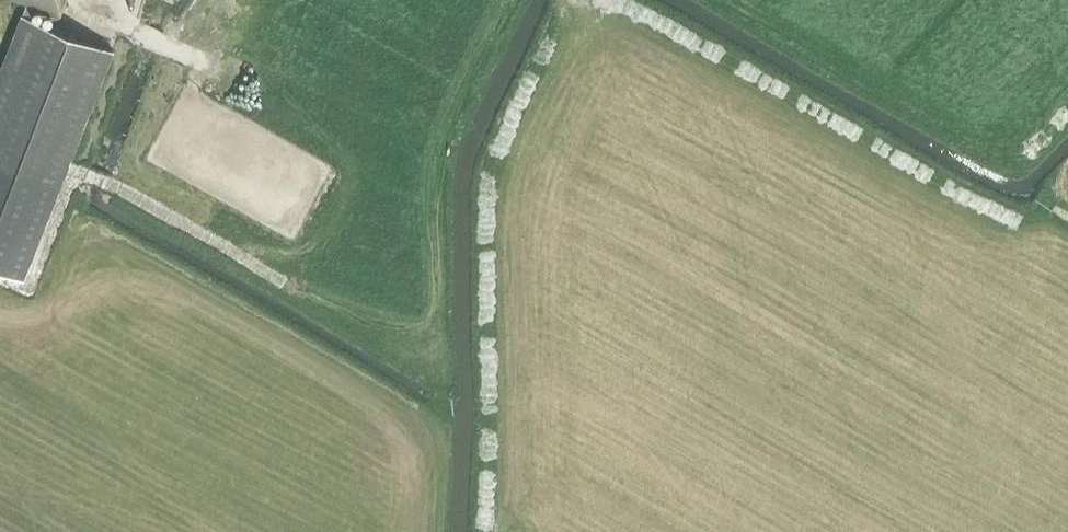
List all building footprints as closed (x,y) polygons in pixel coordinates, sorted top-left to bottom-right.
[(0,69),(0,269),(23,278),(112,49),(28,17),(33,4),(58,14),(64,0),(22,0),(26,2),(0,69)]
